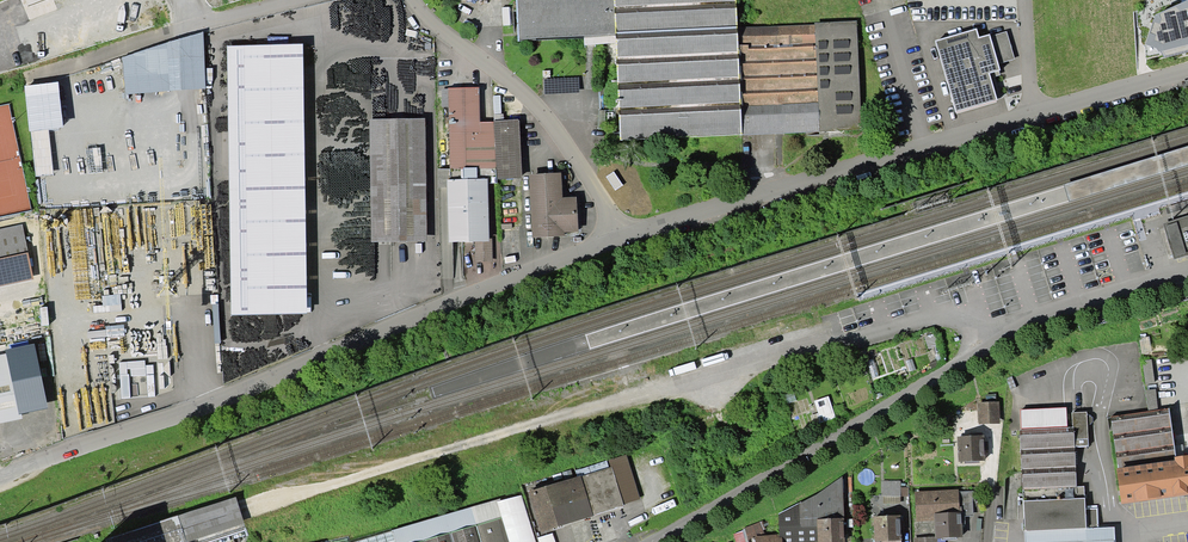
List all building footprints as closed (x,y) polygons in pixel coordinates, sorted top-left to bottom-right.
[(615,36),(620,140),(742,135),(742,134),(860,130),(855,21),(816,22),(816,25),(736,28),(735,0),(516,0),(518,40),(584,37),(615,36)] [(1155,14),(1145,45),(1155,47),(1159,51),(1161,51),(1163,56),(1187,50),(1187,0),(1155,14)] [(976,29),(936,41),(956,112),(998,100),(990,73),(1000,70),(999,64),(1015,60),(1007,32),(990,36),(990,35),(979,38),(976,29)] [(205,89),(203,31),(123,57),(126,94),(183,88),(205,89)] [(226,46),(230,315),(307,314),(303,45),(226,46)] [(580,78),(544,79),(544,94),(581,93),(580,78)] [(441,89),(441,107),(448,106),(450,169),(463,169),(463,168),(476,168),(476,169),(495,169),(494,122),(479,122),(478,87),(447,88),(441,89)] [(372,242),(427,242),(426,118),(368,119),(372,242)] [(521,179),(519,120),(504,120),(494,121),(494,122),(495,169),(496,180),(521,179)] [(448,243),(489,242),(487,179),(477,179),(476,169),(476,168),(463,168),(463,169),(464,180),(447,180),(448,243)] [(564,232),(578,231),(576,196),(563,197),(561,172),(529,174),(532,237),(565,235),(564,232)] [(1187,255),(1187,216),(1163,223),(1174,259),(1187,255)] [(33,279),(28,252),(22,224),(0,229),(0,286),(33,279)] [(169,390),(164,335),(107,340),(113,399),(121,398),(155,396),(169,390)] [(1140,339),(1142,354),(1151,353),(1149,337),(1140,339)] [(34,343),(5,349),(6,353),(19,414),(22,413),(48,408),(34,343)] [(23,419),(22,413),(19,414),(6,353),(0,355),(0,423),(23,419)] [(1143,361),(1146,385),(1155,384),(1152,359),(1143,361)] [(1149,411),(1158,410),(1155,389),(1146,391),(1149,411)] [(979,424),(1000,423),(999,401),(996,401),(986,402),(978,402),(979,424)] [(1020,430),(1025,531),(1086,528),(1086,529),(1099,528),(1098,509),(1085,509),(1084,487),(1077,487),(1075,447),(1074,427),(1073,427),(1068,428),(1067,408),(1021,410),(1021,430),(1020,430)] [(1121,504),(1187,495),(1187,455),(1174,457),(1169,408),(1158,410),(1149,411),(1111,417),(1117,468),(1116,468),(1121,504)] [(1074,427),(1075,447),(1089,447),(1088,413),(1072,413),(1073,427),(1074,427)] [(984,436),(957,437),(958,462),(964,462),(979,461),(985,461),(984,436)] [(581,476),(529,492),(542,533),(625,506),(624,505),(641,500),(627,455),(609,461),(611,468),(582,477),(581,476)] [(783,541),(845,541),(843,476),(818,493),(779,514),(780,534),(780,537),(782,537),(783,541)] [(883,496),(883,504),(901,504),(901,496),(901,488),(901,481),(883,481),(883,496)] [(956,537),(963,537),(962,523),(961,512),(960,512),(959,492),(959,489),(915,492),(916,521),(935,520),(936,537),(936,539),(937,538),(941,538),(956,537)] [(975,498),(975,491),(959,492),(960,512),(961,512),(962,523),(965,523),(964,516),(973,516),(972,498),(975,498)] [(522,494),(501,501),(498,502),(502,518),(510,541),(536,541),(522,494)] [(246,530),(236,497),(106,539),(107,541),(210,541),(246,530)] [(502,518),(498,502),(501,501),(500,499),(355,541),(419,541),(502,518)] [(900,515),(873,516),(874,541),(875,541),(901,541),(900,515)] [(502,518),(419,541),(510,541),(502,518)] [(745,529),(748,540),(756,537),(756,536),(767,535),(761,521),(743,528),(744,530),(745,529)] [(1099,528),(1086,529),(1086,528),(1025,531),(1024,531),(1025,541),(1115,541),(1114,527),(1099,528)] [(744,530),(734,534),(736,541),(749,541),(748,540),(745,529),(744,530)] [(539,541),(555,541),(552,533),(538,538),(539,541)] [(780,534),(767,535),(756,536),(756,537),(756,541),(783,541),(782,537),(780,537),(780,534)]
